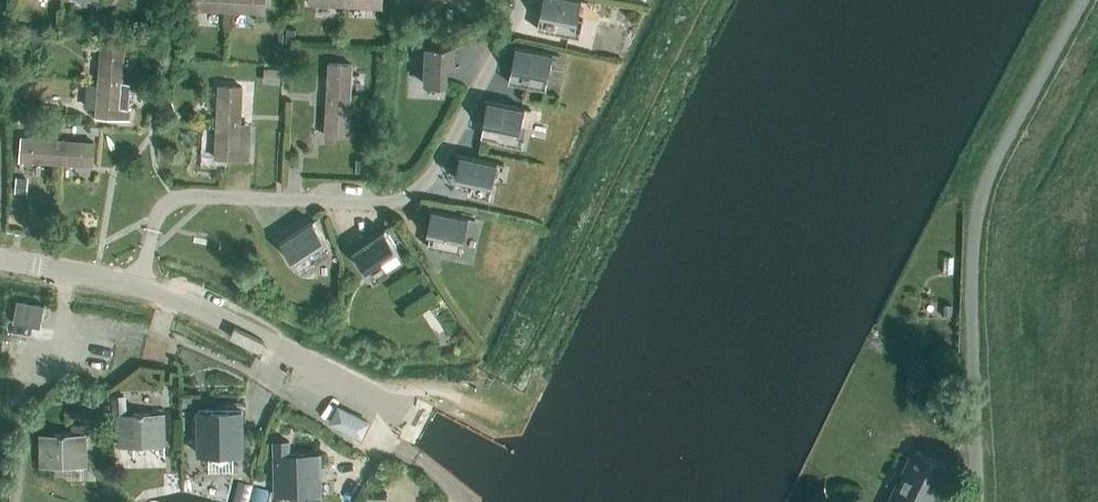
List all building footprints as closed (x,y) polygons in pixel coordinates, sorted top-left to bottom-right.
[(229,10),(229,0),(193,0),(192,8),(229,10)] [(229,10),(265,11),(266,0),(229,0),(229,10)] [(579,17),(582,0),(588,1),(588,0),(587,0),(543,0),(540,14),(537,28),(550,31),(551,28),(557,29),(557,32),(580,37),(584,18),(579,17)] [(47,28),(26,26),(25,38),(46,39),(47,28)] [(287,28),(286,41),(295,41),(296,28),(287,28)] [(460,66),(461,46),(448,45),(427,44),(428,38),(426,38),(424,86),(426,86),(426,83),(447,84),(448,70),(448,66),(460,66)] [(102,43),(99,79),(122,81),(122,80),(125,45),(102,43)] [(511,68),(509,81),(527,85),(547,88),(549,75),(550,75),(554,54),(560,55),(560,54),(513,45),(513,46),(516,47),(511,68)] [(285,46),(284,59),(294,60),(294,47),(285,46)] [(327,98),(350,100),(352,63),(329,62),(327,98)] [(281,69),(268,69),(268,81),(280,82),(281,69)] [(97,106),(97,115),(119,117),(129,118),(131,82),(131,81),(122,80),(122,81),(99,79),(99,83),(97,106)] [(217,121),(240,122),(242,86),(219,84),(217,121)] [(250,86),(242,86),(242,99),(250,100),(250,86)] [(348,136),(350,100),(327,98),(325,135),(348,136)] [(531,110),(532,109),(485,99),(484,100),(487,101),(483,122),(496,125),(501,126),(498,138),(518,142),(521,129),(525,109),(531,110)] [(57,162),(58,139),(60,121),(46,120),(45,138),(22,136),(21,159),(57,162)] [(239,144),(240,122),(217,121),(215,157),(250,159),(251,144),(239,144)] [(91,133),(99,134),(99,126),(92,125),(91,133)] [(58,139),(57,162),(93,165),(95,142),(58,139)] [(504,163),(457,154),(457,155),(460,155),(455,177),(469,179),(473,180),(470,193),(490,197),(493,184),(498,163),(504,165),(504,163)] [(357,159),(356,171),(364,171),(365,159),(357,159)] [(27,178),(17,177),(16,192),(26,192),(27,178)] [(476,218),(429,208),(428,209),(431,210),(427,231),(431,232),(428,245),(462,252),(465,239),(469,218),(475,219),(476,218)] [(319,217),(279,243),(279,244),(282,242),(294,260),(305,253),(326,239),(314,221),(320,218),(319,217)] [(390,225),(350,252),(351,253),(353,251),(366,269),(377,262),(397,248),(397,247),(386,230),(391,226),(390,225)] [(40,325),(44,304),(18,298),(13,320),(40,325)] [(112,412),(127,411),(126,393),(111,394),(112,412)] [(193,407),(192,397),(182,397),(182,408),(193,407)] [(199,454),(243,452),(243,408),(198,409),(199,454)] [(343,408),(335,423),(361,436),(369,422),(343,408)] [(119,446),(165,445),(165,413),(119,414),(119,446)] [(71,434),(85,433),(84,424),(71,425),(71,434)] [(85,433),(71,434),(40,434),(40,467),(86,465),(85,433)] [(274,436),(275,491),(289,491),(289,486),(306,486),(306,490),(308,490),(308,501),(320,501),(319,490),(320,490),(320,449),(289,450),(289,436),(274,436)] [(913,448),(887,501),(944,501),(936,498),(951,467),(913,448)]
